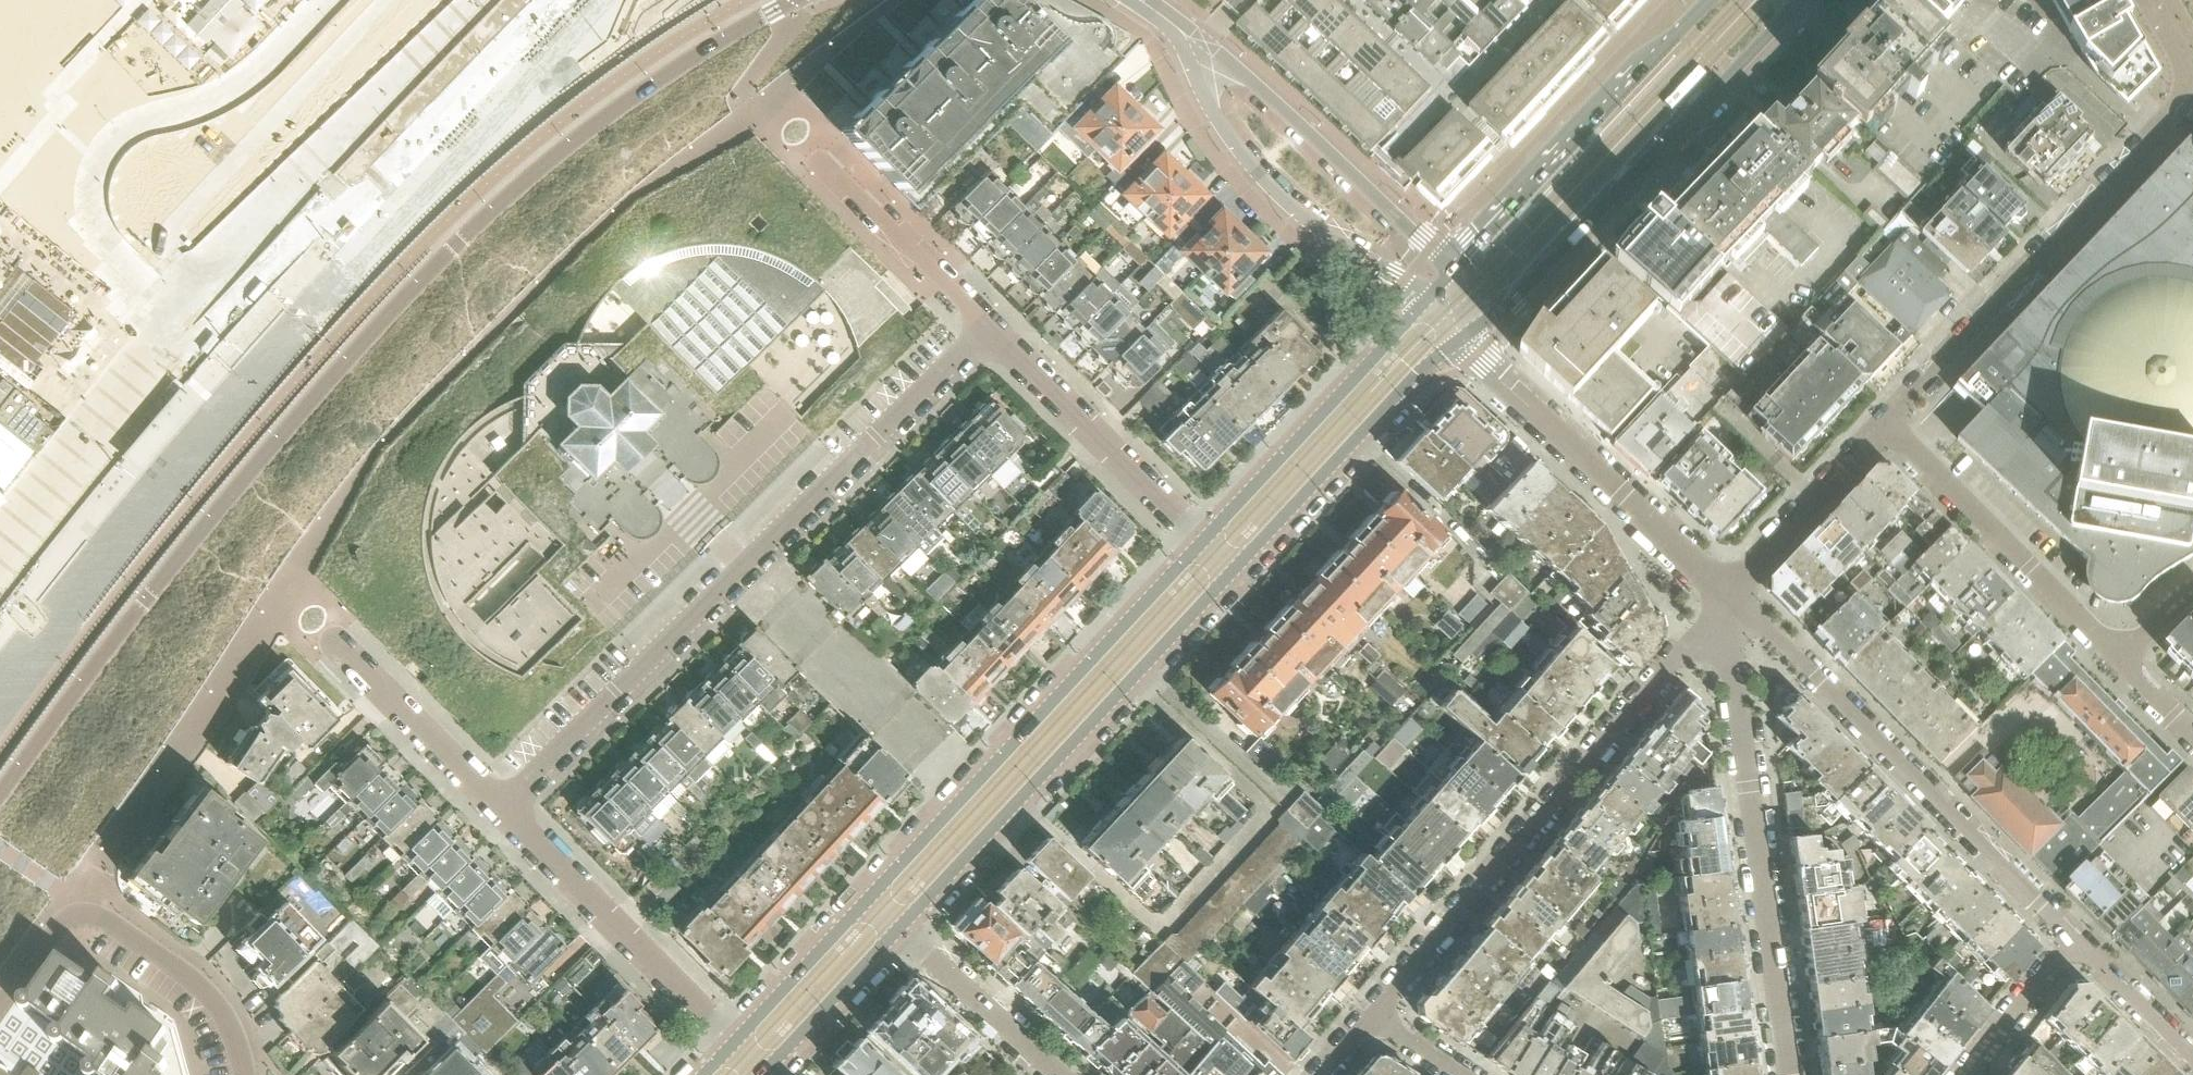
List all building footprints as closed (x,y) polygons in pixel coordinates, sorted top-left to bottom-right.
[(522,12),(510,0),(437,0),(362,79),(413,127),(501,34),(522,12)] [(622,12),(617,26),(603,43),(578,63),(585,75),(697,0),(627,0),(622,12)] [(1087,97),(1125,58),(1112,46),(1114,41),(1115,35),(1114,29),(1111,24),(1106,20),(1105,19),(1070,0),(972,0),(839,131),(918,210),(937,191),(980,149),(1012,117),(1012,116),(1022,106),(1051,136),(1067,119),(1087,97)] [(1257,44),(1276,23),(1292,7),(1298,0),(1284,0),(1285,1),(1270,17),(1257,5),(1242,21),(1237,26),(1257,44)] [(1276,62),(1295,42),(1295,41),(1311,25),(1335,0),(1298,0),(1292,7),(1305,20),(1290,36),(1276,23),(1257,44),(1276,62)] [(1314,60),(1330,43),(1355,17),(1337,0),(1335,0),(1311,25),(1324,38),(1309,54),(1295,42),(1276,62),(1295,80),(1314,60)] [(1389,0),(1363,0),(1377,13),(1389,0)] [(1396,31),(1415,10),(1404,0),(1389,0),(1377,13),(1396,31)] [(1434,28),(1422,17),(1438,0),(1426,0),(1416,11),(1415,10),(1396,31),(1415,49),(1434,28)] [(1434,28),(1415,49),(1434,68),(1438,63),(1447,71),(1459,58),(1451,50),(1454,46),(1441,34),(1457,18),(1469,30),(1482,17),(1464,0),(1461,0),(1450,12),(1435,28),(1434,28)] [(1450,12),(1461,0),(1438,0),(1450,12)] [(1484,0),(1464,0),(1482,17),(1498,0),(1484,0)] [(1501,35),(1535,0),(1498,0),(1482,17),(1501,35)] [(1638,0),(1583,0),(1615,31),(1636,9),(1633,6),(1638,0)] [(1812,169),(1821,159),(1827,164),(1852,138),(1846,133),(1857,121),(1863,127),(1872,134),(1926,76),(1928,78),(1947,57),(1945,55),(1957,42),(1941,28),(1967,0),(1886,0),(1872,11),(1864,19),(1847,37),(1833,54),(1814,81),(1818,84),(1784,120),(1776,112),(1763,125),(1812,169)] [(2094,74),(2126,107),(2160,74),(2155,67),(2116,0),(2051,0),(2094,74)] [(1535,38),(1571,73),(1576,77),(1609,42),(1583,16),(1569,3),(1556,16),(1552,12),(1543,22),(1547,26),(1535,38)] [(1314,98),(1333,78),(1333,77),(1349,61),(1374,35),(1355,17),(1330,43),(1343,56),(1327,72),(1314,60),(1295,80),(1314,98)] [(1483,55),(1501,35),(1482,17),(1469,30),(1470,30),(1464,36),(1483,55)] [(1314,98),(1333,117),(1352,96),(1352,95),(1368,79),(1393,53),(1374,35),(1349,61),(1362,74),(1346,90),(1333,78),(1314,98)] [(1501,74),(1537,108),(1571,73),(1535,38),(1523,51),(1519,47),(1510,57),(1514,61),(1501,74)] [(1352,135),(1371,114),(1371,113),(1386,97),(1387,97),(1412,71),(1393,53),(1368,79),(1381,92),(1365,108),(1352,96),(1333,117),(1352,135)] [(1385,126),(1371,114),(1352,135),(1371,153),(1390,133),(1431,90),(1412,71),(1387,97),(1400,110),(1385,126)] [(1539,109),(1537,108),(1501,74),(1490,86),(1486,82),(1477,91),(1481,95),(1468,109),(1504,143),(1509,147),(1526,130),(1521,125),(1525,121),(1527,122),(1539,109)] [(1093,151),(1092,150),(1134,110),(1132,108),(1132,104),(1126,99),(1122,98),(1120,96),(1116,99),(1110,93),(1097,106),(1087,97),(1067,119),(1072,124),(1069,128),(1072,131),(1066,137),(1087,157),(1093,151)] [(2027,123),(2072,166),(2085,153),(2084,148),(2093,139),(2077,124),(2080,120),(2058,98),(2045,111),(2041,108),(2027,123)] [(1041,146),(1051,136),(1022,106),(1012,116),(1012,117),(1041,146)] [(1115,185),(1136,163),(1128,155),(1150,132),(1144,127),(1148,124),(1145,121),(1145,117),(1139,112),(1135,111),(1134,110),(1092,150),(1093,151),(1111,169),(1105,176),(1115,185)] [(1432,125),(1480,172),(1493,158),(1485,151),(1490,146),(1479,135),(1454,111),(1441,124),(1437,120),(1432,125)] [(2062,178),(2072,166),(2027,123),(2014,137),(2017,140),(2005,153),(2031,178),(2035,174),(2048,187),(2056,178),(2062,178)] [(1661,212),(1720,270),(1722,268),(1760,229),(1801,267),(1818,249),(1777,211),(1810,176),(1808,173),(1812,169),(1763,125),(1762,124),(1760,125),(1761,126),(1761,127),(1758,125),(1723,162),(1704,181),(1697,174),(1670,202),(1661,212)] [(1464,189),(1480,172),(1432,125),(1428,130),(1432,134),(1420,147),(1464,189)] [(2190,141),(2190,140),(2189,140),(2155,175),(2156,176),(2149,183),(2149,182),(2145,186),(2146,186),(2140,193),(2139,192),(2130,202),(2131,202),(2125,209),(2124,208),(2121,212),(2115,219),(2114,219),(2111,222),(2112,223),(2105,229),(2101,232),(2102,233),(2096,240),(2095,239),(2092,242),(2092,243),(2086,250),(2085,249),(2082,253),(2083,253),(2076,260),(2072,263),(2073,264),(2067,270),(2066,270),(2063,273),(2063,274),(2057,281),(2056,280),(2053,283),(2054,284),(2047,291),(2047,290),(2044,294),(2038,301),(2037,300),(2034,304),(2034,305),(2028,311),(2024,314),(2025,315),(2019,322),(2018,321),(2015,324),(2015,325),(2009,332),(2008,331),(1956,387),(1983,413),(1971,425),(1957,441),(2088,562),(2086,571),(2086,578),(2088,586),(2091,592),(2096,598),(2102,602),(2109,605),(2117,606),(2124,605),(2131,603),(2137,599),(2142,593),(2158,580),(2175,568),(2192,557),(2192,144),(2190,141)] [(1464,189),(1420,147),(1408,159),(1404,155),(1394,165),(1413,182),(1417,178),(1422,183),(1416,189),(1435,206),(1441,201),(1447,207),(1464,189)] [(1958,189),(2003,232),(2013,220),(2021,222),(2026,216),(2026,215),(2024,209),(2025,208),(2013,197),(2014,196),(1987,170),(1995,161),(1982,148),(1960,172),(1966,177),(1956,187),(1958,189)] [(970,226),(1007,188),(990,171),(996,165),(980,149),(937,191),(948,202),(952,198),(956,202),(951,208),(958,215),(958,220),(962,224),(967,224),(969,227),(970,226)] [(1882,178),(1899,159),(1890,152),(1873,170),(1882,178)] [(1882,178),(1891,186),(1908,167),(1899,159),(1882,178)] [(1119,194),(1141,216),(1182,176),(1181,175),(1180,171),(1175,166),(1170,165),(1168,163),(1165,166),(1159,160),(1146,173),(1136,163),(1115,185),(1122,191),(1119,194)] [(1015,180),(1022,174),(1025,171),(1019,164),(1009,174),(1015,180)] [(1900,194),(1917,175),(1908,167),(1891,186),(1900,194)] [(1022,174),(1015,180),(1011,184),(1018,191),(1028,181),(1022,174)] [(1917,175),(1900,194),(1908,202),(1926,184),(1917,175)] [(1174,242),(1195,220),(1186,211),(1198,199),(1193,193),(1196,190),(1194,187),(1193,183),(1188,178),(1184,178),(1182,176),(1141,216),(1165,239),(1168,236),(1174,242)] [(987,244),(1024,205),(1007,188),(970,226),(976,232),(975,233),(975,237),(980,242),(984,242),(987,244)] [(1004,261),(1042,223),(1032,213),(1041,205),(1038,202),(1047,193),(1042,188),(1024,205),(987,244),(993,250),(993,255),(997,259),(1002,259),(1004,262),(1004,261)] [(2004,233),(2003,232),(1958,189),(1939,209),(1942,212),(1985,254),(1993,246),(1998,245),(1998,246),(2004,240),(2004,239),(2004,234),(2004,233)] [(1985,259),(1985,254),(1942,212),(1931,224),(1910,204),(1901,214),(1967,276),(1975,267),(1979,265),(1979,266),(1985,260),(1985,259)] [(1055,220),(1065,211),(1059,205),(1050,215),(1055,220)] [(1891,224),(1872,206),(1863,216),(1882,233),(1891,224)] [(1105,229),(1111,223),(1095,207),(1088,215),(1104,230),(1105,229)] [(1715,276),(1720,270),(1661,212),(1658,214),(1629,247),(1628,247),(1617,259),(1620,261),(1632,272),(1641,262),(1687,306),(1715,276)] [(1177,251),(1200,274),(1240,233),(1239,231),(1238,227),(1233,222),(1229,222),(1226,219),(1223,223),(1217,217),(1205,229),(1195,220),(1174,242),(1180,248),(1177,251)] [(1059,241),(1042,223),(1004,261),(1010,267),(1010,272),(1014,277),(1019,277),(1021,279),(1059,241)] [(1130,240),(1111,223),(1105,229),(1123,247),(1130,240)] [(1073,238),(1081,231),(1074,225),(1067,232),(1073,238)] [(1952,295),(1935,279),(1946,267),(1907,231),(1896,242),(1894,240),(1889,245),(1890,246),(1861,278),(1860,277),(1855,281),(1861,286),(1860,287),(1879,305),(1909,333),(1910,332),(1913,336),(1928,320),(1952,295)] [(1234,299),(1252,279),(1252,278),(1246,273),(1248,272),(1244,268),(1257,255),(1251,250),(1254,246),(1252,244),(1251,240),(1246,235),(1242,234),(1240,233),(1200,274),(1217,290),(1224,297),(1227,293),(1233,299),(1234,299)] [(1076,258),(1059,241),(1021,279),(1027,284),(1027,285),(1027,289),(1032,294),(1036,294),(1038,296),(1039,296),(1076,258)] [(443,459),(435,473),(429,488),(425,503),(422,519),(422,523),(421,539),(421,547),(424,563),(429,583),(436,601),(444,616),(454,630),(468,645),(480,655),(488,661),(499,667),(509,673),(522,678),(588,613),(561,585),(598,548),(591,541),(601,531),(610,523),(613,519),(628,534),(632,537),(638,539),(644,540),(649,538),(654,535),(658,531),(661,526),(662,520),(661,516),(661,514),(658,509),(655,506),(659,502),(656,500),(648,492),(649,491),(670,471),(678,479),(680,481),(681,481),(684,478),(686,480),(691,483),(694,484),(697,484),(703,484),(708,482),(713,478),(716,473),(718,468),(718,462),(716,456),(713,452),(698,436),(702,433),(710,424),(713,422),(720,414),(728,422),(740,410),(765,385),(747,366),(823,291),(825,293),(835,305),(844,319),(851,333),(857,348),(896,310),(873,287),(881,279),(880,278),(849,247),(815,280),(802,270),(788,262),(774,255),(758,250),(743,246),(731,244),(715,244),(699,245),(683,247),(668,252),(654,258),(639,265),(626,274),(614,284),(610,288),(646,324),(626,343),(575,343),(564,343),(523,384),(523,396),(522,450),(496,476),(459,438),(458,439),(448,452),(444,458),(443,459)] [(1084,251),(1076,258),(1039,296),(1045,302),(1044,302),(1044,307),(1049,311),(1053,311),(1056,314),(1056,313),(1094,275),(1101,268),(1084,251)] [(1107,272),(1117,262),(1112,257),(1101,267),(1107,272)] [(1147,258),(1111,292),(1073,331),(1079,337),(1079,341),(1083,346),(1088,346),(1090,348),(1091,348),(1134,304),(1124,293),(1146,273),(1156,283),(1164,275),(1147,258)] [(1656,312),(1603,264),(1520,355),(1611,439),(1655,391),(1616,355),(1656,312)] [(1849,295),(1858,285),(1845,272),(1818,301),(1827,309),(1844,291),(1849,295)] [(1255,332),(1297,374),(1304,366),(1308,367),(1313,362),(1313,358),(1316,355),(1296,335),(1300,330),(1289,319),(1301,307),(1268,274),(1256,287),(1278,309),(1255,332)] [(1073,331),(1111,292),(1094,275),(1056,313),(1062,319),(1062,320),(1062,324),(1066,329),(1071,329),(1073,331)] [(1182,291),(1164,275),(1156,283),(1155,284),(1172,301),(1181,292),(1182,291)] [(1172,301),(1169,304),(1171,306),(1170,307),(1192,329),(1206,317),(1181,292),(1172,301)] [(1844,295),(1813,327),(1869,381),(1870,382),(1901,349),(1844,295)] [(1232,309),(1239,316),(1247,323),(1257,312),(1244,299),(1239,304),(1237,302),(1232,309)] [(1108,365),(1146,327),(1135,316),(1142,309),(1139,305),(1136,302),(1134,304),(1091,348),(1097,354),(1096,354),(1096,359),(1101,363),(1105,363),(1107,366),(1108,365)] [(1250,327),(1247,323),(1239,316),(1234,321),(1245,332),(1250,327)] [(1869,381),(1813,327),(1803,317),(1791,331),(1792,331),(1787,336),(1796,345),(1808,332),(1811,335),(1799,348),(1833,380),(1793,423),(1766,397),(1752,412),(1767,426),(1761,433),(1793,462),(1814,440),(1815,441),(1849,404),(1848,403),(1869,381)] [(66,320),(18,382),(62,416),(110,354),(66,320)] [(1146,327),(1108,365),(1114,371),(1114,376),(1118,381),(1123,381),(1128,386),(1134,388),(1150,372),(1155,368),(1151,364),(1162,353),(1174,365),(1193,347),(1193,346),(1200,340),(1188,328),(1172,343),(1164,336),(1159,341),(1153,335),(1146,327)] [(1289,382),(1297,374),(1255,332),(1236,351),(1279,395),(1289,386),(1289,382)] [(1279,395),(1236,351),(1225,363),(1209,347),(1206,350),(1198,343),(1194,347),(1259,411),(1265,405),(1269,405),(1279,395)] [(1250,420),(1259,411),(1194,347),(1190,351),(1213,375),(1197,390),(1240,434),(1250,424),(1250,420)] [(1186,375),(1199,363),(1189,352),(1176,365),(1186,375)] [(1693,367),(1682,379),(1686,383),(1697,372),(1693,367)] [(1682,379),(1676,385),(1680,389),(1686,383),(1682,379)] [(638,433),(657,414),(625,381),(607,399),(595,387),(578,387),(566,399),(566,415),(578,427),(559,445),(592,478),(611,460),(613,462),(641,435),(638,433)] [(1240,434),(1197,390),(1184,403),(1174,392),(1172,394),(1159,381),(1154,385),(1218,451),(1226,443),(1230,444),(1240,434)] [(1210,459),(1218,451),(1154,385),(1138,401),(1147,410),(1153,404),(1169,419),(1158,430),(1164,436),(1160,441),(1174,455),(1178,450),(1199,471),(1202,468),(1206,468),(1211,463),(1210,459)] [(1676,385),(1670,391),(1675,396),(1680,389),(1676,385)] [(1424,430),(1474,475),(1497,495),(1529,461),(1509,443),(1505,446),(1503,445),(1505,441),(1505,436),(1504,431),(1501,428),(1462,392),(1458,389),(1454,388),(1450,389),(1447,392),(1425,415),(1424,414),(1417,422),(1417,423),(1424,430)] [(1652,476),(1695,430),(1661,399),(1618,445),(1652,476)] [(971,420),(1020,471),(1023,474),(1029,468),(1018,457),(1019,456),(1014,451),(1023,442),(1023,437),(1018,433),(1021,430),(1009,417),(1006,420),(989,403),(987,405),(986,405),(982,405),(977,410),(977,414),(971,420)] [(135,464),(173,420),(163,412),(161,410),(123,455),(125,456),(135,464)] [(1020,471),(971,420),(971,421),(971,420),(968,423),(964,423),(959,427),(958,433),(954,437),(990,475),(1003,488),(1020,471)] [(0,425),(0,498),(36,454),(0,425)] [(1474,475),(1424,430),(1418,438),(1397,460),(1395,462),(1397,463),(1435,498),(1456,476),(1466,484),(1474,475)] [(1679,501),(1725,453),(1703,432),(1698,437),(1657,480),(1658,481),(1679,501)] [(974,490),(990,475),(954,437),(953,438),(950,440),(945,441),(941,445),(941,450),(935,456),(971,494),(978,500),(990,512),(994,508),(983,497),(982,497),(974,490)] [(1734,461),(1725,453),(1679,501),(1678,501),(1699,521),(1744,473),(1744,472),(1741,474),(1731,464),(1734,461)] [(959,504),(971,494),(935,456),(934,456),(932,458),(927,458),(923,463),(923,468),(917,474),(953,511),(975,533),(980,528),(977,525),(980,522),(970,512),(969,514),(959,504)] [(1498,521),(1508,530),(1551,482),(1529,461),(1497,495),(1489,503),(1485,508),(1498,520),(1498,521)] [(1054,462),(1038,479),(1047,488),(1048,489),(1064,472),(1054,462)] [(1878,469),(1866,482),(1899,514),(1907,507),(1917,516),(1908,525),(1915,532),(1934,513),(1891,469),(1878,469)] [(1064,472),(1048,489),(1059,499),(1075,482),(1064,472)] [(1744,473),(1699,521),(1698,522),(1719,541),(1719,540),(1720,541),(1722,542),(1761,500),(1761,499),(1766,494),(1744,473)] [(953,511),(917,474),(916,474),(914,476),(909,476),(905,481),(905,486),(899,492),(898,492),(935,529),(953,511)] [(1466,484),(1465,484),(1472,490),(1474,489),(1489,503),(1497,495),(1474,475),(1466,484)] [(1530,549),(1574,503),(1551,482),(1508,530),(1517,538),(1518,538),(1530,549)] [(1866,482),(1847,502),(1881,534),(1887,539),(1907,560),(1913,566),(1922,556),(1914,547),(1915,547),(1892,524),(1899,517),(1901,515),(1899,514),(1866,482)] [(923,540),(935,529),(898,492),(896,494),(891,494),(887,499),(886,504),(880,510),(916,547),(932,563),(937,559),(927,549),(930,546),(923,540)] [(1072,512),(1111,548),(1116,543),(1119,545),(1130,534),(1127,531),(1129,529),(1128,527),(1130,525),(1119,514),(1117,516),(1092,492),(1072,512)] [(1360,526),(1410,572),(1444,536),(1397,493),(1395,495),(1392,492),(1383,502),(1386,505),(1384,507),(1383,506),(1375,515),(1375,516),(1374,518),(1371,515),(1360,526)] [(1847,502),(1830,520),(1864,552),(1871,544),(1876,550),(1894,567),(1903,576),(1910,569),(1913,566),(1907,560),(1887,539),(1881,534),(1847,502)] [(1542,561),(1552,570),(1595,522),(1574,503),(1530,549),(1543,561),(1542,561)] [(916,547),(880,510),(878,512),(873,512),(869,517),(868,521),(869,522),(862,528),(899,565),(906,572),(916,581),(921,576),(912,567),(913,566),(905,559),(916,547)] [(1114,551),(1111,548),(1072,512),(1074,515),(1073,516),(1064,526),(1050,513),(1043,520),(1049,526),(1057,533),(1057,534),(1096,570),(1103,563),(1103,564),(1108,564),(1113,559),(1113,554),(1112,553),(1114,551)] [(1915,532),(1931,549),(1951,530),(1934,513),(1915,532)] [(1049,526),(1043,520),(1041,518),(1035,524),(1044,532),(1049,526)] [(1830,520),(1802,550),(1819,565),(1829,556),(1846,572),(1865,553),(1864,552),(1830,520)] [(1571,587),(1608,546),(1596,523),(1595,522),(1552,570),(1553,570),(1571,587)] [(1419,581),(1410,572),(1360,526),(1349,538),(1352,541),(1350,543),(1349,542),(1341,551),(1341,552),(1340,554),(1337,551),(1326,563),(1375,609),(1392,591),(1397,595),(1404,587),(1414,596),(1423,586),(1428,591),(1424,595),(1427,598),(1432,593),(1419,581)] [(899,565),(862,528),(860,530),(855,530),(850,535),(850,540),(844,546),(844,545),(843,546),(880,583),(899,601),(906,594),(887,576),(899,565)] [(1903,576),(1888,591),(1898,601),(1905,608),(1906,609),(1907,609),(1914,602),(1905,594),(1909,590),(1916,582),(1919,585),(1925,591),(1928,587),(1968,547),(1951,530),(1931,549),(1923,557),(1922,556),(1913,566),(1910,569),(1903,576)] [(1096,570),(1057,534),(1039,552),(1078,589),(1079,588),(1080,589),(1085,589),(1089,583),(1089,579),(1089,578),(1096,570)] [(870,593),(880,583),(843,546),(842,548),(837,548),(832,552),(832,557),(827,563),(865,602),(864,602),(887,624),(892,619),(886,613),(887,613),(878,604),(879,602),(870,593)] [(1567,592),(1586,609),(1622,570),(1608,546),(1571,587),(1568,590),(1567,592)] [(1968,547),(1928,587),(1953,612),(1965,624),(1968,621),(1979,632),(2016,596),(1993,573),(1968,547)] [(1802,550),(1784,569),(1817,601),(1834,617),(1839,612),(1822,596),(1836,582),(1841,590),(1848,582),(1844,574),(1846,572),(1829,556),(1819,565),(1802,550)] [(1078,589),(1039,552),(1021,571),(1060,608),(1067,601),(1068,602),(1072,602),(1077,596),(1077,592),(1076,591),(1078,589)] [(864,602),(865,602),(827,563),(826,563),(823,560),(821,563),(819,565),(818,565),(814,565),(809,570),(809,574),(809,575),(807,577),(807,576),(804,579),(853,629),(862,620),(854,613),(864,602)] [(1053,616),(1060,608),(1021,571),(1021,572),(1011,563),(993,583),(1003,592),(1003,591),(1042,628),(1044,626),(1044,627),(1049,627),(1054,621),(1054,617),(1053,616)] [(1324,663),(1375,609),(1326,563),(1314,575),(1318,578),(1308,588),(1307,588),(1298,597),(1299,598),(1289,609),(1286,606),(1275,617),(1324,663)] [(949,566),(943,572),(953,582),(953,581),(959,575),(958,575),(949,566)] [(1771,582),(1771,595),(1814,638),(1819,633),(1834,617),(1817,601),(1784,569),(1771,582)] [(1601,631),(1636,595),(1622,570),(1586,609),(1582,614),(1601,631)] [(1499,582),(1518,600),(1524,594),(1527,591),(1508,573),(1499,582)] [(1500,603),(1509,611),(1518,600),(1499,582),(1489,592),(1500,603)] [(1847,589),(1843,593),(1851,601),(1856,597),(1847,589)] [(1042,628),(1003,591),(1003,592),(985,610),(1024,646),(1031,639),(1032,639),(1037,640),(1042,634),(1041,630),(1041,629),(1042,628)] [(1554,607),(1564,597),(1558,591),(1549,602),(1554,607)] [(1518,600),(1509,611),(1520,621),(1535,604),(1524,594),(1518,600)] [(1597,636),(1615,653),(1649,618),(1636,595),(1601,631),(1597,636)] [(1834,617),(1819,633),(1831,646),(1827,651),(1845,670),(1882,633),(1888,627),(1887,625),(1858,595),(1856,597),(1851,601),(1839,612),(1834,617)] [(2016,596),(1979,632),(1983,636),(1980,640),(1999,659),(2013,673),(2017,670),(2026,679),(2028,676),(2062,643),(2050,630),(2039,620),(2016,596)] [(1467,603),(1458,614),(1468,623),(1477,613),(1467,603)] [(1509,611),(1500,603),(1495,608),(1504,616),(1509,611)] [(1504,616),(1495,608),(1491,612),(1500,620),(1504,616)] [(1017,654),(1024,646),(985,610),(978,617),(967,629),(1006,666),(1008,664),(1013,664),(1018,659),(1018,655),(1017,654)] [(1402,624),(1390,612),(1385,617),(1398,629),(1402,624)] [(1500,620),(1491,612),(1487,617),(1495,625),(1500,620)] [(1649,618),(1615,653),(1620,657),(1620,658),(1632,669),(1651,646),(1654,640),(1656,633),(1657,626),(1656,618),(1655,616),(1653,613),(1652,613),(1649,618)] [(1450,614),(1439,625),(1454,638),(1456,635),(1458,637),(1463,632),(1460,631),(1464,627),(1450,614)] [(1510,633),(1519,623),(1510,615),(1501,624),(1510,633)] [(2163,646),(2170,653),(2176,658),(2192,675),(2192,616),(2163,646)] [(1290,699),(1324,663),(1275,617),(1263,629),(1267,632),(1265,634),(1264,633),(1255,642),(1256,643),(1255,645),(1251,642),(1240,654),(1290,699)] [(1495,625),(1487,617),(1483,622),(1491,630),(1495,625)] [(1491,630),(1483,622),(1478,626),(1487,634),(1490,631),(1491,630)] [(1920,641),(1929,632),(1920,623),(1911,632),(1920,641)] [(1949,636),(1939,626),(1939,625),(1931,633),(1941,643),(1949,636)] [(1487,634),(1478,626),(1474,631),(1482,639),(1487,634)] [(1554,650),(1594,687),(1612,666),(1586,642),(1589,639),(1575,626),(1554,650)] [(739,649),(773,683),(778,687),(796,670),(762,635),(755,628),(752,630),(753,630),(750,633),(745,633),(741,637),(741,642),(739,644),(738,644),(736,646),(739,649)] [(988,685),(949,648),(943,643),(933,633),(928,628),(920,635),(936,650),(936,651),(942,656),(937,663),(932,667),(971,703),(972,704),(977,703),(981,699),(981,694),(981,693),(988,685)] [(933,633),(943,643),(948,638),(938,628),(933,633)] [(1006,666),(967,629),(949,648),(988,685),(996,677),(1001,677),(1006,672),(1005,668),(1005,667),(1006,666)] [(1474,648),(1470,652),(1478,659),(1497,638),(1498,638),(1490,631),(1487,634),(1482,639),(1478,644),(1474,648)] [(1482,639),(1474,631),(1470,636),(1478,644),(1482,639)] [(1882,633),(1845,670),(1869,694),(1892,717),(1928,681),(1922,674),(1925,670),(1909,654),(1891,637),(1888,640),(1882,633)] [(1577,707),(1594,687),(1554,650),(1535,634),(1525,645),(1544,662),(1536,671),(1577,707)] [(1478,644),(1470,636),(1465,640),(1474,648),(1478,644)] [(1474,648),(1465,640),(1461,645),(1469,653),(1470,652),(1474,648)] [(1362,648),(1376,660),(1380,654),(1367,643),(1362,648)] [(2079,820),(2102,843),(2148,798),(2182,764),(2171,753),(2165,758),(2122,714),(2127,710),(2118,701),(2113,705),(2070,661),(2075,656),(2062,643),(2028,676),(2125,774),(2079,820)] [(971,703),(932,667),(909,645),(900,655),(918,673),(910,682),(912,683),(910,686),(947,723),(949,720),(953,723),(971,703)] [(1469,653),(1461,645),(1457,649),(1465,657),(1469,653)] [(1376,660),(1362,648),(1358,652),(1371,664),(1376,660)] [(756,699),(773,683),(739,649),(733,656),(732,655),(728,655),(723,660),(723,665),(722,666),(756,699)] [(1465,657),(1457,649),(1452,654),(1461,662),(1465,657)] [(1290,699),(1240,654),(1229,666),(1232,669),(1231,670),(1230,669),(1221,679),(1222,680),(1221,681),(1217,678),(1208,688),(1211,691),(1209,694),(1239,721),(1236,725),(1246,734),(1249,731),(1255,737),(1290,699)] [(1464,677),(1471,665),(1464,661),(1457,673),(1464,677)] [(1447,678),(1456,668),(1450,663),(1444,663),(1438,669),(1447,678)] [(756,699),(722,666),(720,667),(721,667),(715,674),(714,673),(710,673),(705,678),(705,682),(704,683),(738,718),(756,699)] [(305,750),(336,719),(323,706),(325,705),(323,704),(322,705),(312,695),(314,694),(312,693),(311,694),(301,684),(302,683),(301,681),(300,683),(287,670),(274,683),(273,681),(272,682),(275,686),(270,691),(266,688),(265,689),(267,690),(256,701),(265,710),(264,716),(257,725),(251,727),(250,726),(226,763),(257,784),(264,786),(280,759),(286,765),(294,758),(295,756),(294,754),(285,748),(294,739),(305,750)] [(1347,684),(1334,671),(1329,676),(1342,689),(1347,684)] [(1383,671),(1368,687),(1391,707),(1405,691),(1383,671)] [(1577,707),(1536,671),(1517,692),(1558,729),(1577,707)] [(1985,688),(1994,678),(1987,672),(1978,681),(1985,688)] [(1968,691),(1978,681),(1971,674),(1961,684),(1968,691)] [(1928,681),(1892,717),(1939,764),(1976,728),(1969,722),(1973,718),(1941,686),(1937,689),(1928,681)] [(719,736),(738,718),(704,683),(702,685),(703,685),(696,691),(691,691),(687,696),(687,700),(685,702),(719,736)] [(1978,683),(1968,693),(1976,701),(1986,691),(1978,683)] [(1689,752),(1687,755),(1698,765),(1709,753),(1692,738),(1706,721),(1699,715),(1702,711),(1694,704),(1695,703),(1694,703),(1698,699),(1685,688),(1682,692),(1681,691),(1655,723),(1689,752)] [(801,701),(790,689),(785,694),(796,705),(801,701)] [(1527,763),(1541,748),(1499,713),(1498,711),(1487,724),(1450,691),(1437,706),(1476,740),(1491,753),(1494,750),(1519,773),(1527,763)] [(1558,729),(1517,692),(1499,713),(1541,748),(1551,737),(1558,729)] [(1793,756),(1825,724),(1796,694),(1793,696),(1789,693),(1785,692),(1780,697),(1780,702),(1784,706),(1781,708),(1783,710),(1776,717),(1790,730),(1796,736),(1784,748),(1793,756)] [(730,747),(719,736),(685,702),(684,703),(685,703),(678,709),(673,709),(669,714),(669,718),(667,720),(712,765),(730,747)] [(1313,720),(1300,708),(1295,713),(1308,725),(1313,720)] [(798,734),(811,721),(799,709),(786,722),(798,734)] [(1420,726),(1411,718),(1411,717),(1403,726),(1408,731),(1415,730),(1420,726)] [(712,765),(667,720),(666,721),(667,721),(660,727),(655,727),(651,732),(651,736),(649,737),(694,782),(712,765)] [(1689,752),(1655,723),(1639,742),(1673,771),(1687,755),(1689,752)] [(1814,775),(1845,744),(1825,724),(1793,756),(1795,758),(1796,758),(1814,775)] [(762,743),(751,732),(745,738),(756,749),(762,743)] [(840,764),(880,801),(882,799),(885,801),(903,782),(900,780),(903,777),(867,742),(859,733),(834,759),(840,764)] [(694,782),(649,737),(648,738),(648,739),(642,745),(637,745),(633,750),(632,754),(631,755),(665,789),(675,779),(685,789),(687,787),(702,802),(707,797),(694,782)] [(1159,759),(1148,772),(1191,812),(1196,816),(1211,799),(1215,802),(1216,801),(1220,806),(1237,789),(1180,737),(1168,750),(1167,749),(1158,758),(1159,759)] [(1285,761),(1260,738),(1246,752),(1271,775),(1285,761)] [(1391,738),(1373,757),(1386,769),(1404,749),(1391,738)] [(1458,760),(1499,796),(1517,777),(1491,754),(1491,753),(1476,740),(1458,760)] [(838,749),(830,742),(823,749),(832,756),(838,749)] [(1657,790),(1673,771),(1639,742),(1622,761),(1657,790)] [(1346,756),(1334,744),(1316,764),(1328,775),(1346,756)] [(1829,799),(1865,764),(1845,744),(1814,775),(1810,779),(1829,799)] [(345,802),(382,765),(380,764),(381,759),(376,754),(371,754),(364,747),(351,760),(347,755),(335,766),(334,765),(331,768),(322,759),(308,772),(289,792),(288,791),(281,797),(287,804),(293,805),(314,784),(321,791),(328,784),(345,802)] [(1371,758),(1363,750),(1358,755),(1367,763),(1371,758)] [(2102,843),(2079,820),(2073,815),(2062,827),(1985,750),(1955,780),(2031,857),(2031,856),(2060,885),(2061,884),(2102,843)] [(665,789),(631,755),(630,756),(630,757),(624,763),(619,763),(615,767),(614,772),(613,773),(647,807),(658,819),(671,806),(681,816),(686,811),(665,789)] [(1367,763),(1358,755),(1354,760),(1362,768),(1367,763)] [(1362,768),(1354,760),(1349,765),(1358,772),(1362,768)] [(1480,817),(1499,796),(1458,760),(1449,770),(1441,762),(1432,772),(1441,779),(1440,781),(1480,817)] [(289,792),(308,772),(297,761),(297,762),(296,761),(277,780),(288,791),(289,792)] [(1657,790),(1622,761),(1604,782),(1638,811),(1657,790)] [(877,804),(880,801),(840,764),(807,800),(846,837),(867,815),(872,814),(877,809),(877,804)] [(1829,799),(1848,818),(1884,783),(1865,764),(1829,799)] [(345,802),(363,820),(402,784),(398,781),(398,777),(394,772),(389,772),(382,765),(345,802)] [(1358,772),(1349,765),(1345,769),(1353,777),(1354,776),(1358,772)] [(1353,777),(1345,769),(1341,774),(1349,782),(1353,777)] [(2192,795),(2192,777),(2186,770),(2149,808),(2165,824),(2192,795)] [(1191,812),(1148,772),(1135,786),(1133,785),(1126,793),(1125,794),(1126,795),(1114,807),(1157,847),(1191,812)] [(628,825),(647,807),(613,773),(612,774),(606,781),(606,780),(601,780),(596,785),(596,790),(595,791),(628,825)] [(1349,782),(1341,774),(1336,779),(1345,786),(1349,782)] [(1345,786),(1336,779),(1332,783),(1340,791),(1345,786)] [(793,787),(802,795),(808,789),(799,781),(793,787)] [(1480,817),(1440,781),(1423,800),(1463,836),(1480,817)] [(1621,831),(1638,811),(1604,782),(1587,802),(1621,831)] [(1340,791),(1332,783),(1328,788),(1336,796),(1340,791)] [(1869,839),(1904,804),(1884,783),(1848,818),(1869,839)] [(363,820),(381,838),(419,802),(416,799),(416,795),(412,790),(407,790),(402,784),(363,820)] [(1685,819),(1720,814),(1716,786),(1715,785),(1689,789),(1681,794),(1685,819)] [(237,870),(259,841),(236,823),(240,818),(199,786),(182,808),(189,813),(156,857),(149,851),(132,873),(145,883),(140,890),(175,917),(179,911),(195,924),(225,886),(228,885),(231,884),(233,882),(235,880),(237,877),(237,874),(237,870)] [(802,795),(793,787),(787,794),(796,802),(802,795)] [(1336,796),(1328,788),(1323,793),(1331,800),(1336,796)] [(267,812),(250,796),(245,791),(234,802),(256,823),(267,812)] [(623,831),(628,825),(595,791),(594,792),(588,798),(587,798),(583,798),(578,803),(578,808),(576,808),(576,812),(577,812),(579,815),(588,824),(593,828),(590,830),(603,843),(606,840),(619,853),(624,853),(634,842),(623,831)] [(1318,815),(1323,810),(1314,802),(1304,792),(1294,802),(1313,820),(1318,815)] [(1785,810),(1828,804),(1827,799),(1813,801),(1812,795),(1798,798),(1797,792),(1789,793),(1783,794),(1785,810)] [(1331,800),(1323,793),(1319,797),(1327,805),(1331,800)] [(2192,827),(2192,795),(2165,824),(2180,840),(2192,827)] [(1327,805),(1319,797),(1314,802),(1323,810),(1327,805)] [(846,837),(807,800),(772,836),(812,873),(814,871),(819,871),(824,866),(824,861),(846,837)] [(1446,856),(1463,836),(1423,800),(1405,820),(1446,856)] [(399,856),(437,820),(434,817),(434,813),(430,808),(425,808),(419,802),(381,838),(399,856)] [(1294,802),(1286,811),(1305,829),(1313,820),(1294,802)] [(1621,831),(1587,802),(1570,823),(1604,851),(1621,831)] [(1828,804),(1785,810),(1788,829),(1803,827),(1802,820),(1815,818),(1814,812),(1830,809),(1828,804)] [(1869,839),(1889,859),(1920,829),(1924,824),(1904,804),(1869,839)] [(1157,847),(1114,807),(1101,822),(1100,820),(1092,829),(1093,830),(1080,845),(1083,848),(1127,889),(1138,877),(1144,883),(1145,882),(1157,893),(1159,891),(1172,902),(1175,898),(1162,886),(1145,870),(1141,866),(1157,847)] [(332,828),(346,815),(339,808),(326,821),(332,828)] [(1286,811),(1278,819),(1301,840),(1303,838),(1309,832),(1305,829),(1286,811)] [(1428,876),(1446,856),(1405,820),(1404,820),(1395,812),(1388,821),(1397,828),(1387,839),(1428,876)] [(1723,840),(1720,814),(1685,819),(1679,820),(1682,846),(1723,840)] [(1305,829),(1309,832),(1303,838),(1317,851),(1329,838),(1333,833),(1335,831),(1318,815),(1313,820),(1305,829)] [(1301,840),(1278,819),(1277,820),(1279,824),(1273,831),(1292,849),(1298,843),(1301,840)] [(417,874),(456,839),(452,835),(452,831),(448,826),(443,826),(437,820),(399,856),(417,874)] [(1586,872),(1604,851),(1570,823),(1551,844),(1556,848),(1591,877),(1592,876),(1586,872)] [(1226,826),(1217,835),(1225,843),(1234,833),(1226,826)] [(2180,840),(2192,853),(2192,827),(2180,840)] [(1887,862),(1905,880),(1937,848),(1926,837),(1927,836),(1920,829),(1889,859),(1887,862)] [(1282,860),(1286,856),(1292,849),(1273,831),(1263,842),(1282,860)] [(1793,865),(1835,859),(1833,848),(1818,850),(1818,847),(1814,847),(1812,833),(1789,837),(1793,865)] [(1856,849),(1861,845),(1853,835),(1839,845),(1847,856),(1856,849)] [(812,873),(772,836),(738,873),(777,910),(799,888),(804,887),(808,882),(808,877),(812,873)] [(1642,836),(1637,844),(1643,849),(1649,841),(1642,836)] [(343,853),(352,844),(346,837),(336,846),(343,853)] [(425,882),(435,893),(474,857),(470,853),(470,849),(466,844),(461,845),(456,839),(417,874),(402,889),(410,897),(425,882)] [(1086,876),(1047,839),(1044,842),(1042,840),(1034,850),(1035,851),(1026,861),(1066,899),(1086,876)] [(1428,876),(1387,839),(1369,859),(1410,896),(1428,876)] [(1727,869),(1723,840),(1682,846),(1679,846),(1683,875),(1727,869)] [(662,868),(664,865),(667,862),(659,854),(654,850),(646,842),(641,847),(650,855),(651,859),(657,866),(662,868)] [(1282,860),(1263,842),(1253,852),(1272,870),(1282,860)] [(1293,862),(1305,849),(1298,843),(1292,849),(1286,856),(1293,862)] [(1196,850),(1209,862),(1213,858),(1200,846),(1196,850)] [(1591,877),(1556,848),(1546,860),(1542,856),(1534,865),(1539,869),(1574,898),(1591,877)] [(1905,880),(1924,899),(1956,867),(1945,856),(1946,856),(1938,848),(1937,848),(1905,880)] [(1209,862),(1196,850),(1192,854),(1205,866),(1209,862)] [(1244,862),(1263,880),(1272,870),(1253,852),(1244,862)] [(2066,890),(2082,906),(2120,868),(2104,852),(2095,861),(2066,890)] [(1409,897),(1410,896),(1369,859),(1361,853),(1352,863),(1346,858),(1336,869),(1343,875),(1392,916),(1408,896),(1409,897)] [(724,860),(732,868),(738,862),(730,854),(724,860)] [(351,881),(370,863),(364,856),(345,875),(351,881)] [(452,910),(491,874),(488,871),(488,867),(483,862),(479,862),(474,857),(435,893),(452,910)] [(1793,865),(1797,893),(1842,887),(1840,870),(1844,870),(1843,858),(1835,859),(1793,865)] [(1643,860),(1636,872),(1639,875),(1652,873),(1651,859),(1643,860)] [(726,874),(732,868),(724,860),(718,867),(726,874)] [(1278,876),(1288,865),(1282,860),(1272,870),(1263,880),(1262,882),(1267,887),(1278,876)] [(1631,875),(1637,863),(1633,860),(1623,861),(1620,865),(1631,875)] [(1263,880),(1244,862),(1234,872),(1262,899),(1264,898),(1271,890),(1267,887),(1262,882),(1263,880)] [(385,878),(395,868),(391,864),(381,874),(385,878)] [(664,865),(662,868),(646,885),(646,886),(655,894),(669,880),(674,875),(664,865)] [(1924,899),(1943,919),(1976,887),(1964,875),(1965,875),(1957,867),(1956,867),(1924,899)] [(2098,922),(2136,884),(2120,868),(2082,906),(2083,907),(2085,905),(2093,914),(2092,915),(2098,922)] [(2192,879),(2182,869),(2182,868),(2175,875),(2185,885),(2192,879)] [(1000,912),(1020,930),(1034,942),(1035,941),(1026,933),(1032,926),(1051,944),(1062,931),(1072,919),(1059,907),(1047,896),(1017,869),(1014,872),(1013,871),(1004,880),(1006,882),(997,891),(997,890),(995,892),(1001,898),(994,906),(1000,912)] [(1574,898),(1539,869),(1529,880),(1525,876),(1517,885),(1522,889),(1557,917),(1574,898)] [(1684,930),(1735,923),(1731,896),(1727,869),(1683,875),(1686,892),(1679,893),(1681,913),(1684,930)] [(1872,885),(1881,875),(1877,870),(1869,878),(1872,885)] [(1253,909),(1262,899),(1234,872),(1225,882),(1253,909)] [(755,934),(777,910),(738,873),(704,909),(743,946),(746,944),(750,943),(755,938),(755,934)] [(452,910),(470,928),(510,893),(506,889),(506,885),(501,880),(497,880),(491,874),(452,910)] [(1379,931),(1392,916),(1343,875),(1332,887),(1324,897),(1372,939),(1379,931)] [(1615,896),(1625,883),(1616,876),(1607,889),(1615,896)] [(1644,891),(1645,908),(1657,907),(1655,890),(1654,890),(1652,879),(1642,881),(1644,891)] [(2182,889),(2172,879),(2171,879),(2165,885),(2175,896),(2182,889)] [(1179,894),(1166,881),(1162,886),(1175,898),(1179,894)] [(1253,909),(1225,882),(1216,892),(1235,910),(1242,903),(1251,911),(1253,909)] [(1535,998),(1534,999),(1544,1006),(1558,989),(1559,990),(1562,986),(1575,994),(1595,1007),(1602,1011),(1615,990),(1608,987),(1602,983),(1606,979),(1603,976),(1634,938),(1632,923),(1646,921),(1645,908),(1644,891),(1641,892),(1632,884),(1584,941),(1567,961),(1557,974),(1551,980),(1550,980),(1550,981),(1549,981),(1543,989),(1535,998)] [(2098,922),(2114,938),(2142,910),(2152,900),(2136,884),(2098,922)] [(1797,893),(1802,928),(1857,920),(1858,920),(1853,885),(1842,887),(1797,893)] [(1962,937),(1994,905),(1983,895),(1984,894),(1976,886),(1976,887),(1943,919),(1961,937),(1962,937)] [(1540,937),(1557,917),(1522,889),(1512,900),(1508,896),(1500,905),(1505,909),(1540,937)] [(398,909),(409,898),(401,890),(390,901),(398,909)] [(1890,904),(1900,895),(1895,890),(1886,899),(1890,904)] [(1225,921),(1235,910),(1216,892),(1206,903),(1225,921)] [(470,928),(488,946),(527,911),(524,908),(524,903),(519,899),(514,899),(510,893),(470,928)] [(696,901),(687,893),(681,900),(690,908),(696,901)] [(1363,949),(1372,939),(1324,897),(1305,919),(1354,960),(1363,949)] [(957,932),(990,963),(1005,946),(1017,934),(1020,930),(1000,912),(997,915),(985,904),(984,904),(978,898),(952,926),(958,932),(957,932)] [(1264,898),(1251,911),(1280,936),(1286,929),(1261,908),(1267,901),(1264,898)] [(283,975),(314,944),(299,928),(305,921),(284,900),(272,912),(271,911),(264,918),(258,912),(242,928),(249,936),(241,943),(260,963),(254,969),(257,972),(254,975),(252,980),(252,981),(259,989),(266,986),(269,983),(271,986),(283,975)] [(1225,921),(1206,903),(1197,913),(1216,931),(1225,921)] [(1981,957),(1985,961),(2015,925),(2014,925),(2003,914),(1995,905),(1995,906),(1994,905),(1962,937),(1961,937),(1942,957),(1952,968),(1961,958),(1956,953),(1964,946),(1978,960),(1981,957)] [(1660,933),(1657,907),(1645,908),(1646,921),(1648,935),(1660,933)] [(740,949),(743,946),(704,909),(702,911),(698,908),(679,928),(681,930),(679,932),(707,960),(705,963),(714,972),(716,970),(719,973),(721,971),(723,973),(743,952),(740,949)] [(1523,957),(1540,937),(1505,909),(1495,920),(1491,916),(1484,925),(1487,928),(1525,959),(1523,957)] [(2129,953),(2157,925),(2142,910),(2114,938),(2129,953)] [(506,964),(545,930),(542,926),(542,921),(537,917),(532,917),(527,911),(488,946),(506,964)] [(1206,941),(1216,931),(1197,913),(1187,923),(1206,941)] [(1897,931),(1889,916),(1881,917),(1890,933),(1894,932),(1897,931)] [(290,1032),(339,985),(328,973),(332,969),(334,957),(338,952),(352,938),(359,945),(345,959),(355,969),(378,945),(352,919),(329,942),(328,942),(315,954),(323,962),(324,961),(327,964),(323,968),(315,960),(292,984),(293,985),(276,1001),(274,1007),(280,1013),(279,1020),(290,1032)] [(1335,982),(1354,960),(1305,919),(1286,941),(1335,982)] [(1809,982),(1855,975),(1853,960),(1857,959),(1854,938),(1860,936),(1857,920),(1802,928),(1809,982)] [(1206,941),(1187,923),(1176,934),(1195,953),(1206,941)] [(1588,930),(1580,923),(1574,931),(1581,937),(1588,930)] [(1738,949),(1735,923),(1684,930),(1687,956),(1738,949)] [(2015,925),(1985,961),(2006,982),(2034,946),(2033,944),(2022,933),(2023,933),(2015,925)] [(2129,953),(2144,969),(2173,941),(2157,925),(2129,953)] [(1525,959),(1487,928),(1481,935),(1480,934),(1475,935),(1469,941),(1470,947),(1509,979),(1525,959)] [(1927,943),(1937,933),(1933,928),(1925,936),(1927,943)] [(506,964),(484,986),(493,996),(515,973),(525,983),(528,980),(531,983),(544,970),(541,967),(562,946),(559,944),(560,940),(555,935),(550,935),(545,930),(506,964)] [(988,965),(1009,985),(1031,959),(1041,948),(1034,942),(1020,930),(1017,934),(1005,946),(990,963),(988,965)] [(459,950),(470,938),(465,933),(454,945),(459,950)] [(2160,985),(2192,953),(2192,945),(2181,933),(2173,941),(2144,969),(2160,985)] [(1162,943),(1182,961),(1185,963),(1195,953),(1176,934),(1175,936),(1170,934),(1162,943)] [(1661,946),(1659,934),(1651,936),(1652,947),(1661,946)] [(1335,982),(1286,941),(1267,964),(1319,1008),(1328,997),(1326,993),(1335,982)] [(1182,961),(1162,943),(1147,958),(1165,976),(1182,961)] [(1563,958),(1570,950),(1562,943),(1556,951),(1563,958)] [(1509,979),(1470,947),(1463,955),(1458,955),(1452,962),(1453,967),(1491,1000),(1509,979)] [(1065,959),(1054,949),(1049,955),(1059,965),(1065,959)] [(1742,977),(1738,949),(1687,956),(1691,984),(1742,977)] [(2192,984),(2192,953),(2160,985),(2176,1001),(2192,984)] [(51,1034),(51,1038),(52,1042),(55,1044),(58,1045),(62,1045),(65,1043),(94,1063),(93,1063),(89,1064),(86,1066),(84,1069),(84,1073),(84,1074),(158,1074),(161,1071),(163,1072),(168,1065),(159,1059),(169,1044),(162,1039),(167,1031),(134,1008),(129,1016),(107,1001),(113,992),(116,994),(121,986),(103,974),(97,982),(81,971),(87,963),(73,954),(67,962),(57,955),(29,995),(27,994),(23,995),(20,997),(18,1000),(17,1004),(19,1007),(22,1010),(25,1011),(29,1010),(32,1008),(61,1028),(60,1029),(56,1029),(53,1031),(51,1034)] [(1891,962),(1890,954),(1881,955),(1882,963),(1891,962)] [(582,956),(562,976),(573,987),(590,970),(592,968),(593,967),(592,966),(582,956)] [(1928,995),(1969,1028),(1984,1008),(1947,971),(1933,957),(1926,967),(1941,980),(1928,995)] [(1165,976),(1147,958),(1131,974),(1149,991),(1165,976)] [(1057,983),(1031,959),(1009,985),(1035,1007),(1057,983)] [(1165,976),(1149,991),(1168,1008),(1209,1045),(1216,1037),(1224,1028),(1189,995),(1203,980),(1204,980),(1185,963),(1182,961),(1165,976)] [(1666,975),(1664,961),(1654,962),(1656,977),(1666,975)] [(1557,972),(1547,963),(1540,971),(1550,980),(1557,972)] [(1308,1020),(1319,1008),(1267,964),(1249,986),(1297,1027),(1303,1020),(1308,1020)] [(1969,984),(1979,973),(1971,966),(1961,977),(1969,984)] [(1491,1000),(1453,967),(1446,975),(1440,975),(1435,982),(1436,987),(1436,988),(1474,1019),(1491,1000)] [(390,984),(397,978),(390,971),(383,978),(390,984)] [(419,1033),(403,1017),(417,1003),(418,1004),(427,994),(404,972),(396,981),(397,982),(386,994),(387,995),(321,1062),(322,1063),(326,1060),(340,1074),(387,1074),(393,1069),(391,1067),(422,1036),(419,1033)] [(1857,993),(1855,975),(1809,982),(1813,1010),(1863,1003),(1861,992),(1857,993)] [(1746,1007),(1742,977),(1691,984),(1695,1014),(1746,1007)] [(562,995),(571,986),(562,978),(553,987),(562,995)] [(1297,1027),(1249,986),(1244,990),(1255,999),(1259,995),(1263,999),(1255,1009),(1249,1015),(1243,1009),(1248,1004),(1223,981),(1215,991),(1289,1060),(1295,1060),(1296,1060),(1305,1049),(1301,1046),(1308,1038),(1296,1028),(1297,1027)] [(339,985),(290,1032),(303,1045),(309,1043),(315,1050),(321,1048),(336,1035),(354,1016),(353,1015),(361,1008),(353,1001),(359,1000),(370,989),(362,982),(348,995),(339,985)] [(888,1009),(947,1064),(971,1038),(911,983),(902,993),(888,1009)] [(1043,1014),(1063,1033),(1085,1009),(1075,999),(1057,983),(1035,1007),(1034,1007),(1042,1014),(1043,1014)] [(2061,1037),(2095,996),(2083,983),(2070,984),(2070,985),(2043,1019),(2054,1029),(2061,1037)] [(1621,991),(1620,994),(1647,1010),(1649,1023),(1641,1036),(1640,1035),(1641,1039),(1643,1041),(1629,1059),(1642,1068),(1655,1049),(1663,1055),(1664,1055),(1659,1019),(1656,999),(1656,995),(1649,995),(1648,996),(1629,984),(1621,991)] [(2192,1016),(2192,1015),(2192,984),(2176,1001),(2192,1016)] [(481,1049),(485,1052),(517,1020),(493,996),(484,986),(451,1019),(434,1001),(433,1002),(426,1008),(437,1019),(424,1032),(436,1044),(435,1045),(405,1074),(492,1074),(473,1057),(481,1049)] [(1656,995),(1656,999),(1658,999),(1660,1019),(1689,1015),(1686,995),(1669,998),(1668,987),(1655,989),(1656,995)] [(1474,1019),(1436,988),(1429,995),(1423,995),(1416,1003),(1418,1015),(1471,1048),(1478,1040),(1487,1047),(1496,1037),(1474,1019)] [(593,1008),(633,1050),(642,1042),(645,1042),(646,1042),(650,1037),(650,1033),(654,1030),(633,1010),(638,1005),(624,991),(619,996),(613,989),(593,1008)] [(1615,990),(1602,1011),(1606,1014),(1640,1035),(1641,1036),(1649,1023),(1647,1010),(1620,994),(1615,990)] [(588,1003),(578,992),(573,997),(584,1008),(588,1003)] [(1063,1033),(1071,1040),(1084,1052),(1085,1053),(1088,1050),(1120,1018),(1126,1012),(1127,1011),(1110,994),(1103,1001),(1100,999),(1089,1012),(1085,1009),(1063,1033)] [(1085,1053),(1095,1062),(1108,1074),(1183,1074),(1209,1045),(1168,1008),(1165,1012),(1145,995),(1127,1011),(1126,1012),(1161,1044),(1155,1050),(1120,1018),(1088,1050),(1085,1053)] [(1956,1044),(1969,1028),(1928,995),(1915,1011),(1956,1044)] [(2079,1056),(2113,1014),(2095,996),(2061,1037),(2079,1056)] [(449,999),(440,1007),(451,1018),(460,1010),(449,999)] [(1530,1030),(1545,1007),(1544,1006),(1534,999),(1485,1057),(1485,1058),(1505,1070),(1530,1030)] [(1513,1074),(1524,1074),(1568,1006),(1565,1004),(1559,1001),(1554,1011),(1537,1034),(1530,1030),(1505,1070),(1513,1074)] [(1813,1010),(1817,1037),(1863,1030),(1860,1014),(1864,1014),(1863,1003),(1813,1010)] [(1562,1050),(1556,1046),(1570,1022),(1577,1012),(1568,1006),(1524,1074),(1548,1074),(1562,1050)] [(1750,1034),(1746,1007),(1695,1014),(1699,1041),(1750,1034)] [(633,1050),(593,1008),(572,1028),(616,1071),(625,1061),(625,1057),(633,1050)] [(947,1064),(888,1009),(876,1022),(875,1022),(866,1031),(869,1033),(869,1034),(914,1074),(938,1074),(947,1064)] [(1956,1044),(1915,1011),(1897,1034),(1938,1066),(1956,1044)] [(2131,1033),(2113,1015),(2113,1014),(2079,1056),(2073,1063),(2080,1070),(2080,1074),(2097,1074),(2131,1033)] [(1821,1067),(1865,1060),(1868,1060),(1867,1055),(1866,1043),(1884,1041),(1888,1027),(1863,1030),(1817,1037),(1821,1067)] [(1938,1066),(1897,1034),(1894,1031),(1888,1027),(1884,1041),(1895,1050),(1885,1063),(1888,1065),(1900,1074),(1932,1074),(1938,1066)] [(616,1071),(572,1028),(553,1046),(582,1074),(612,1074),(616,1071)] [(2150,1051),(2149,1051),(2131,1033),(2097,1074),(2132,1074),(2150,1051)] [(1754,1061),(1750,1034),(1699,1041),(1701,1051),(1703,1068),(1754,1061)] [(1610,1047),(1592,1035),(1583,1050),(1568,1074),(1564,1072),(1563,1074),(1592,1074),(1610,1047)] [(1183,1074),(1251,1074),(1255,1070),(1216,1037),(1209,1045),(1183,1074)] [(862,1040),(861,1041),(859,1039),(852,1047),(840,1059),(833,1067),(834,1068),(842,1074),(901,1074),(862,1040)] [(1568,1074),(1583,1050),(1569,1041),(1565,1048),(1564,1047),(1562,1050),(1548,1074),(1563,1074),(1564,1072),(1568,1074)] [(2063,1073),(2053,1063),(2030,1041),(2019,1055),(2019,1056),(2014,1055),(2040,1074),(2065,1074),(2063,1073)] [(2052,1058),(2059,1051),(2054,1045),(2047,1053),(2052,1058)] [(553,1046),(533,1066),(523,1055),(509,1070),(513,1074),(582,1074),(553,1046)] [(1618,1052),(1610,1047),(1592,1074),(1604,1074),(1618,1052)] [(1666,1069),(1666,1068),(1663,1055),(1655,1049),(1642,1068),(1638,1074),(1663,1074),(1666,1069)] [(2168,1069),(2150,1051),(2132,1074),(2163,1074),(2168,1069)] [(1383,1055),(1371,1057),(1361,1069),(1368,1074),(1415,1074),(1383,1055)] [(2014,1055),(2007,1064),(2008,1068),(2008,1069),(2009,1069),(2004,1074),(2040,1074),(2014,1055)] [(1642,1068),(1629,1059),(1626,1058),(1616,1074),(1638,1074),(1642,1068)] [(1256,1070),(1261,1074),(1280,1074),(1277,1072),(1279,1070),(1266,1059),(1256,1070)] [(1865,1060),(1821,1067),(1822,1074),(1867,1074),(1865,1060)] [(1754,1061),(1703,1068),(1705,1074),(1756,1074),(1754,1061)] [(2066,1070),(2055,1061),(2053,1063),(2063,1073),(2066,1070)] [(7,1072),(9,1069),(7,1067),(0,1064),(0,1074),(12,1074),(7,1072)] [(1888,1065),(1880,1074),(1900,1074),(1888,1065)] [(1666,1069),(1663,1074),(1673,1074),(1670,1069),(1670,1066),(1666,1067),(1666,1068),(1666,1069)] [(29,1067),(23,1074),(41,1074),(29,1067)]
